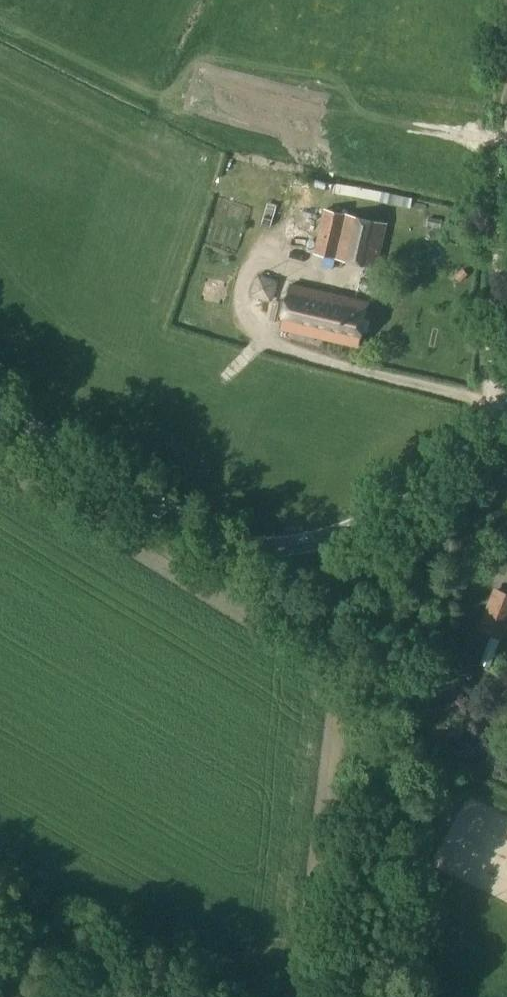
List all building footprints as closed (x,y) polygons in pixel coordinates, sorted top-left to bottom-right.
[(388,223),(325,208),(314,254),(377,268),(388,223)] [(359,347),(369,302),(291,284),(281,328),(359,347)] [(493,587),(478,628),(504,638),(506,631),(506,592),(493,587)]
